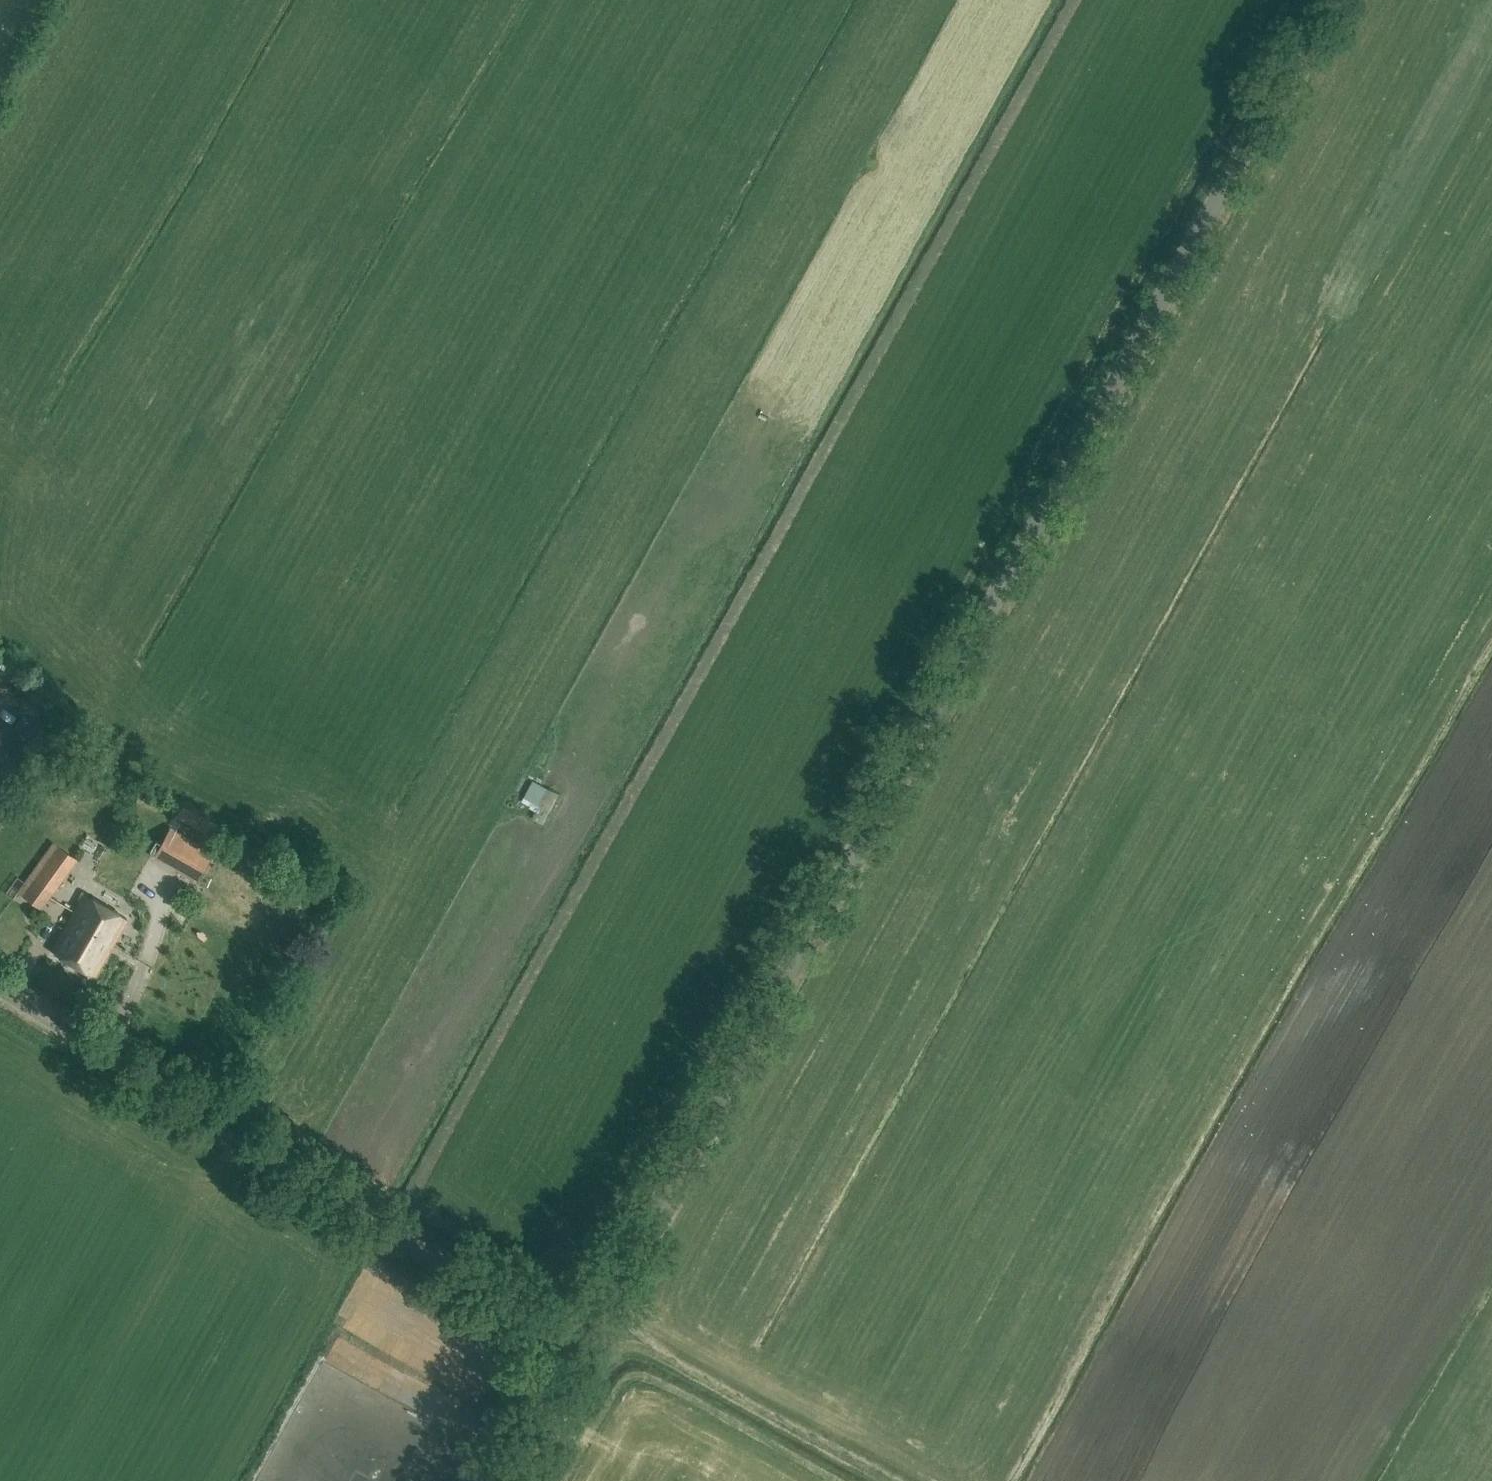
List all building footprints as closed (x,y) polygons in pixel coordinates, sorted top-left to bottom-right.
[(38,749),(0,720),(0,772),(13,782),(38,749)] [(531,814),(548,786),(538,780),(521,808),(531,814)] [(198,884),(215,854),(171,828),(153,858),(198,884)] [(42,860),(30,877),(18,893),(40,908),(51,892),(63,876),(42,860)] [(95,976),(128,920),(84,895),(51,951),(95,976)]
